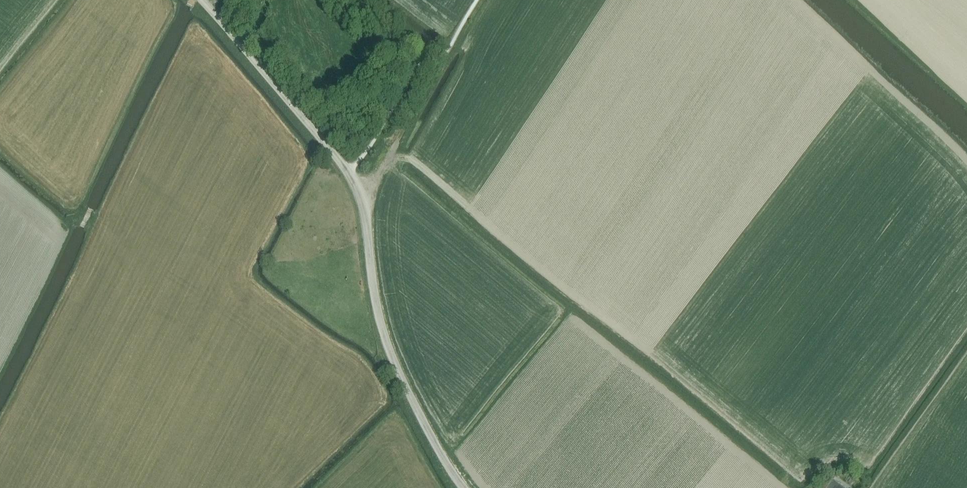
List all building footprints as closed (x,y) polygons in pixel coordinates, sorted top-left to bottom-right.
[(331,94),(319,104),(328,114),(340,104),(331,94)] [(833,481),(832,483),(827,480),(821,487),(842,487),(833,481)]
